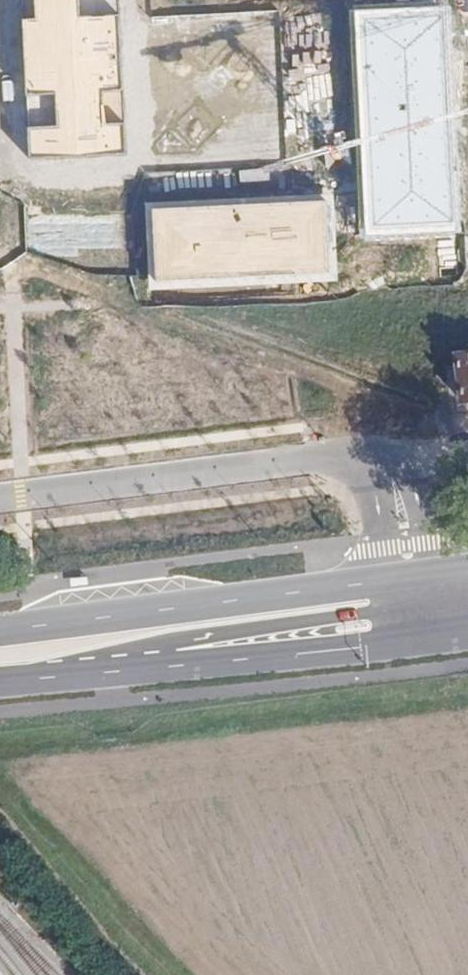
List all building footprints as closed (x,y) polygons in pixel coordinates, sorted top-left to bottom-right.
[(28,158),(127,154),(119,0),(21,0),(28,158)] [(441,10),(350,10),(363,234),(459,230),(441,10)] [(332,196),(152,203),(156,285),(243,280),(339,275),(332,196)] [(297,324),(298,360),(409,355),(411,399),(467,396),(467,315),(297,324)]
